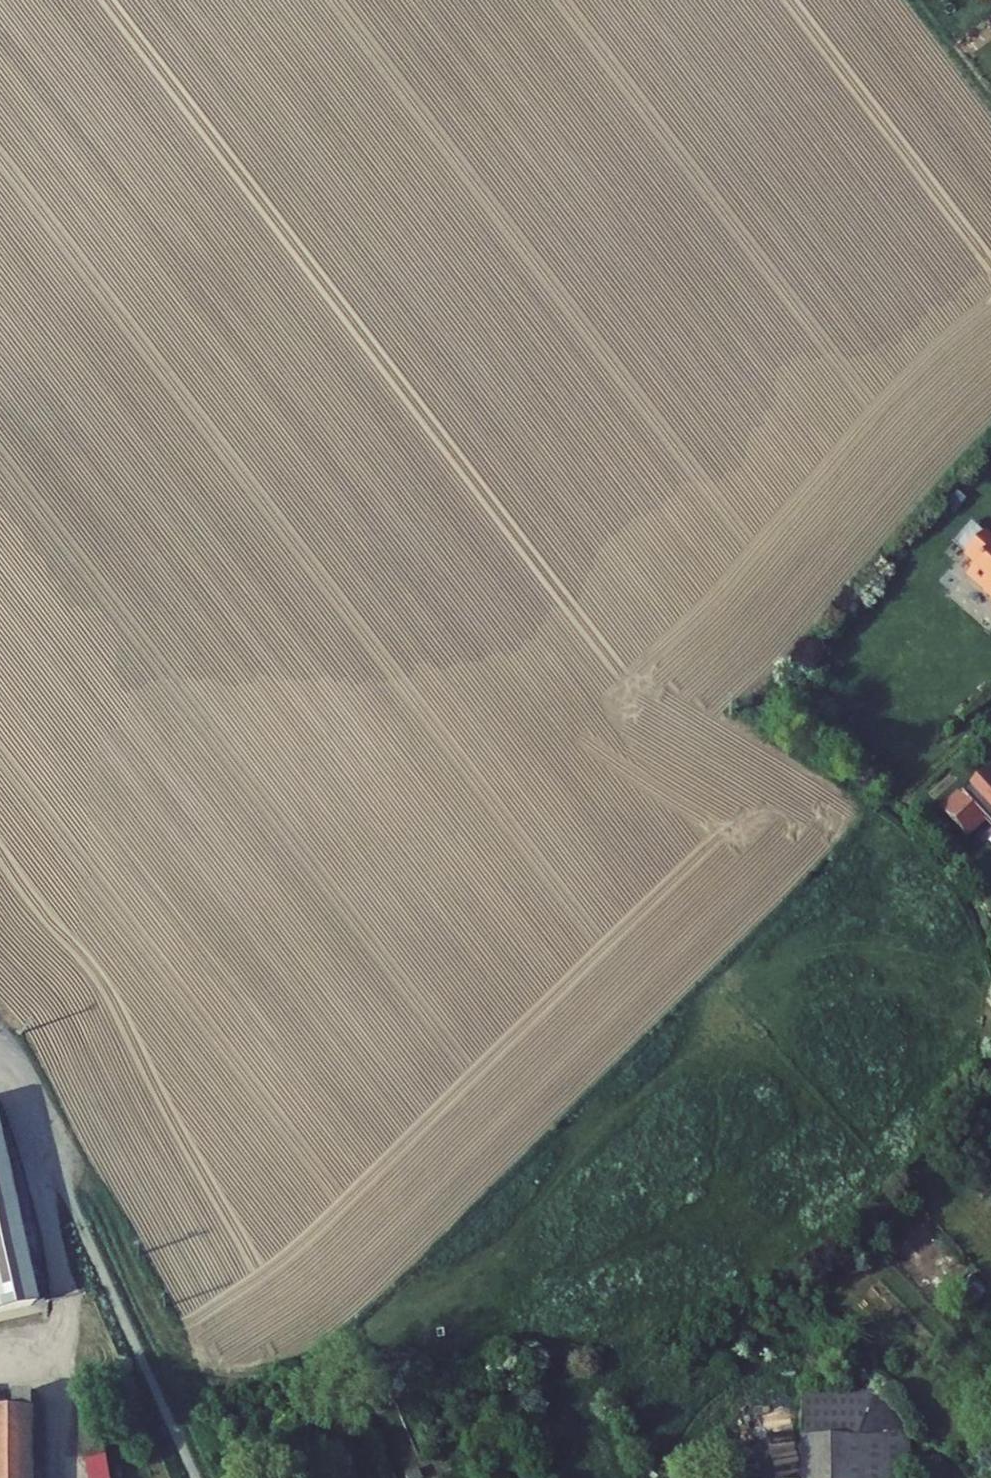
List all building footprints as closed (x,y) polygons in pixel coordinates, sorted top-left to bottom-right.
[(978,573),(989,584),(982,592),(990,600),(990,559),(978,573)] [(949,816),(970,839),(990,820),(990,778),(949,816)] [(29,1311),(0,1180),(0,1318),(29,1311)] [(954,1290),(966,1306),(986,1291),(974,1276),(954,1290)] [(813,1386),(815,1477),(918,1477),(921,1420),(899,1403),(883,1385),(813,1386)] [(31,1397),(15,1396),(15,1413),(0,1413),(0,1477),(29,1477),(31,1397)] [(89,1477),(108,1477),(105,1462),(87,1464),(89,1477)]
